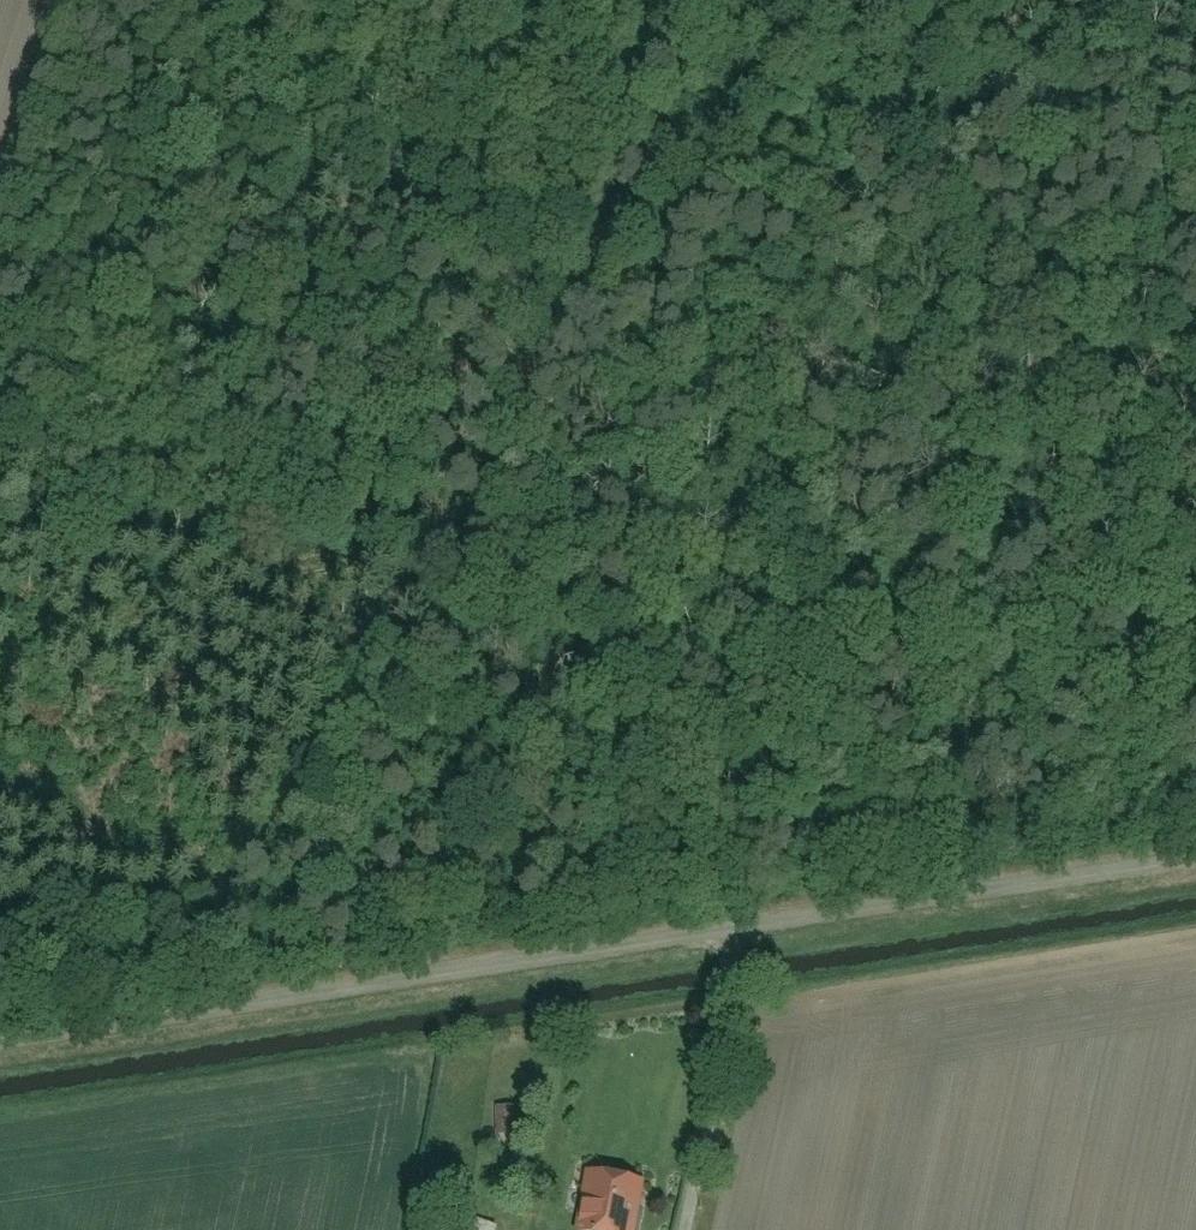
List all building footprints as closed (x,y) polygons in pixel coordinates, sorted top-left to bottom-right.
[(574,1229),(625,1229),(633,1185),(583,1177),(574,1229)] [(469,1210),(461,1229),(493,1229),(497,1221),(469,1210)]
